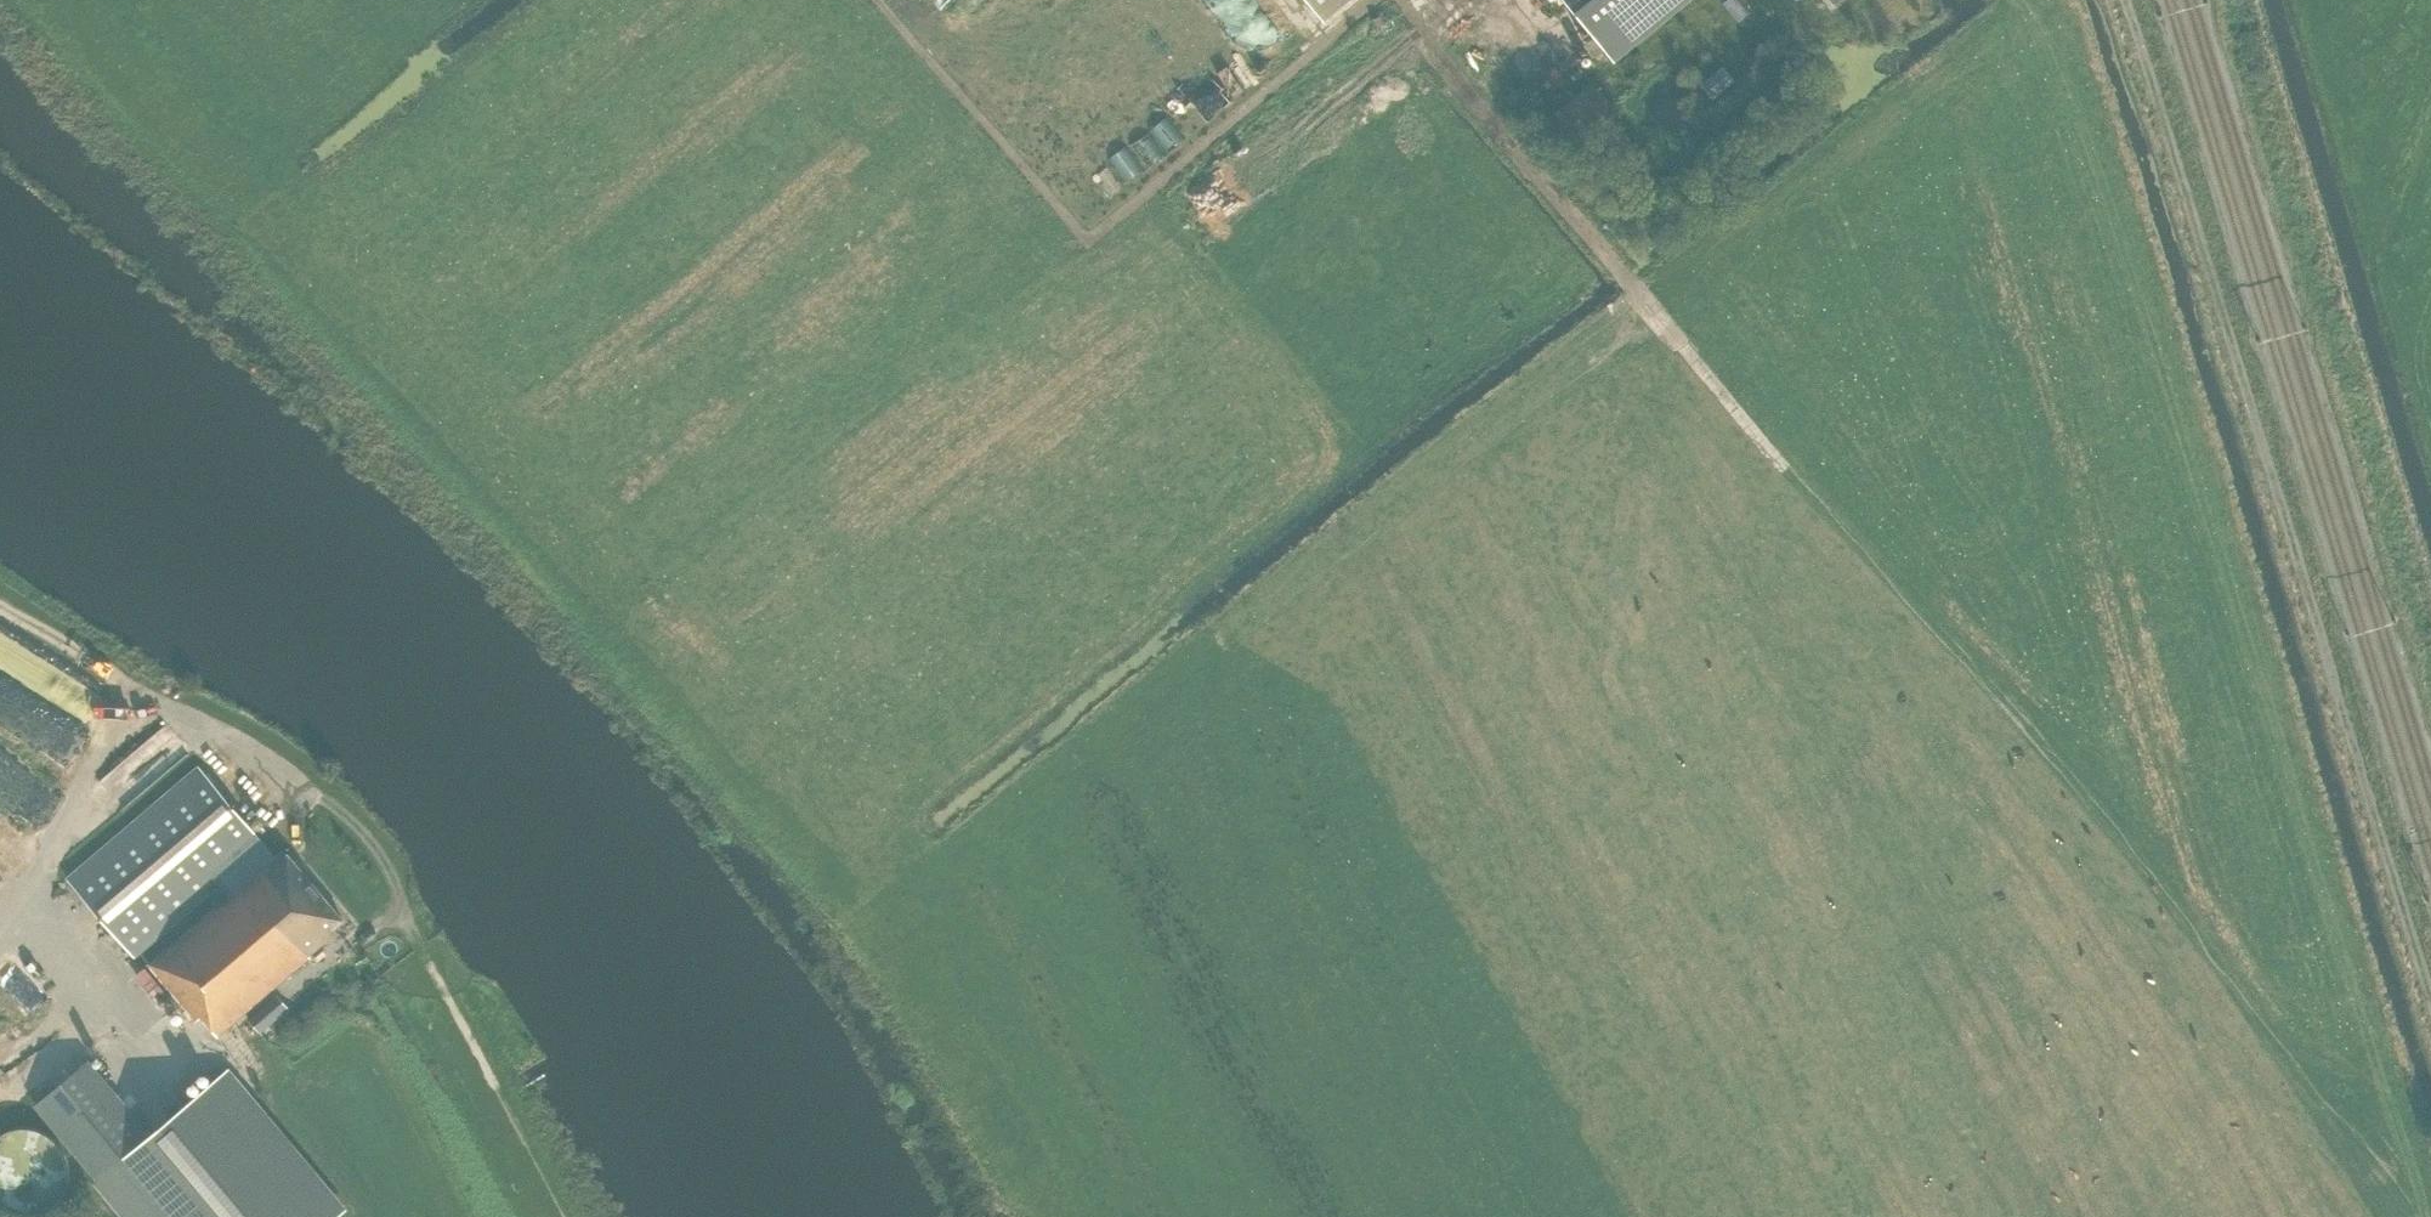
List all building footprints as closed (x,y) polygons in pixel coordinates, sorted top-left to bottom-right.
[(1613,60),(1687,0),(1564,0),(1613,60)] [(159,771),(148,758),(146,760),(137,750),(103,777),(122,801),(159,771)] [(200,1018),(216,1037),(325,944),(326,946),(338,935),(334,931),(343,923),(287,856),(285,858),(281,852),(275,857),(200,769),(67,882),(131,957),(230,872),(241,886),(148,966),(195,1022),(200,1018)] [(288,1006),(277,995),(240,1027),(250,1039),(288,1006)] [(35,1108),(128,1216),(333,1216),(342,1209),(225,1073),(151,1137),(88,1063),(35,1108)] [(22,1126),(11,1128),(2,1133),(0,1134),(0,1209),(2,1210),(11,1214),(22,1216),(29,1216),(32,1216),(42,1214),(51,1209),(59,1201),(65,1193),(69,1182),(70,1172),(68,1162),(65,1152),(59,1143),(51,1136),(42,1131),(32,1127),(22,1126)]
